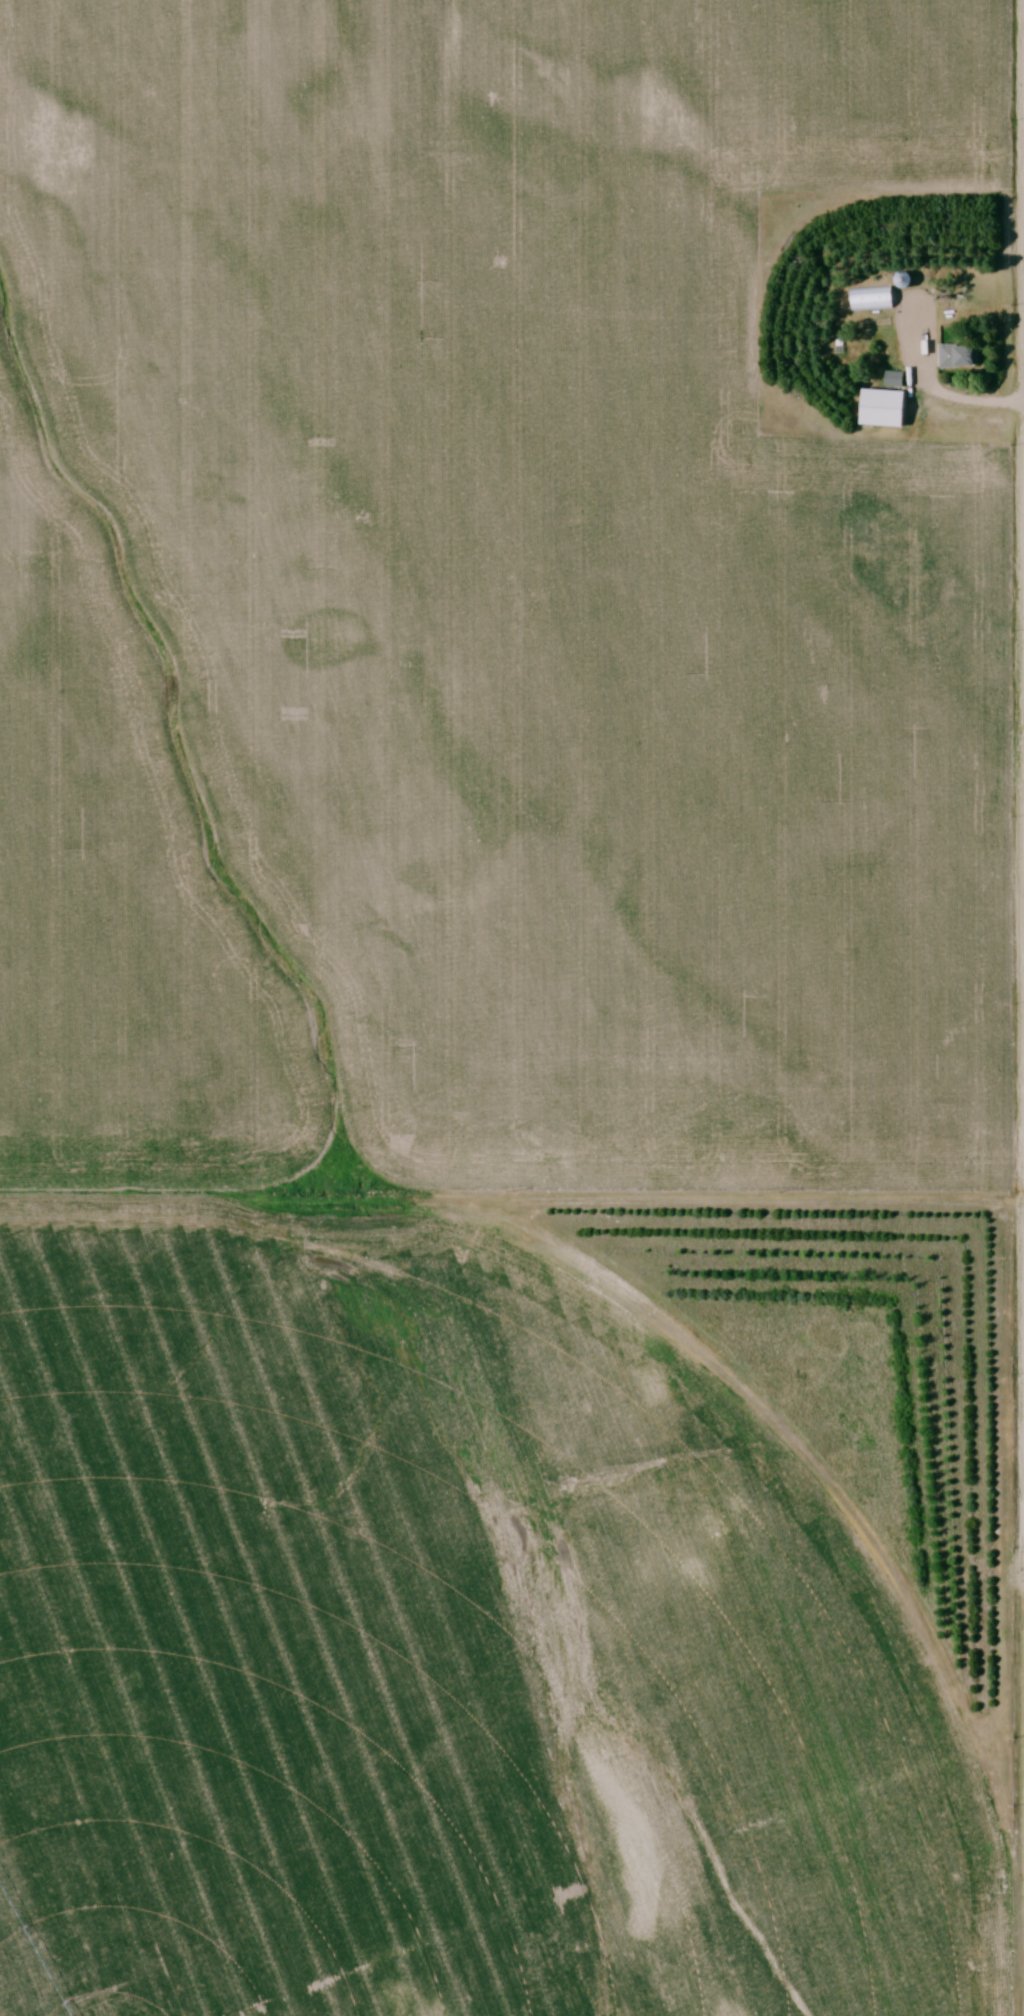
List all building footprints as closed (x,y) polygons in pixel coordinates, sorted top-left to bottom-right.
[(905,288),(918,286),(916,271),(902,274),(905,288)] [(897,288),(852,289),(852,311),(898,310),(897,288)] [(944,368),(982,368),(982,345),(944,345),(944,368)] [(912,390),(868,389),(867,426),(911,427),(912,390)]
